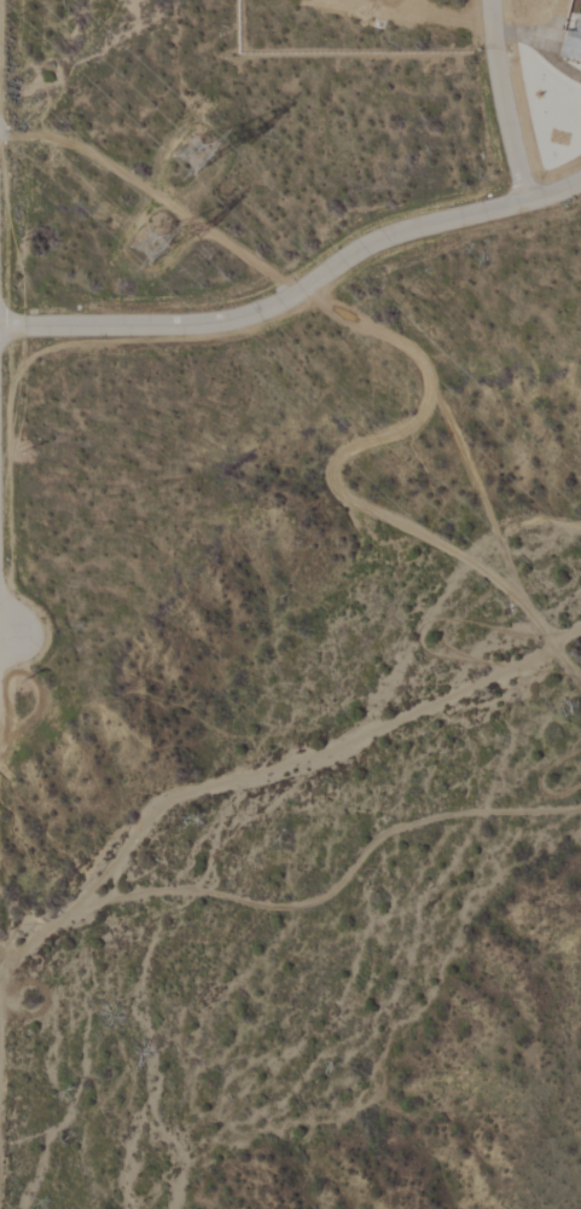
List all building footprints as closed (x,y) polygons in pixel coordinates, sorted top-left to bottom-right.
[(580,63),(580,14),(579,13),(575,31),(568,30),(561,58),(580,63)]
